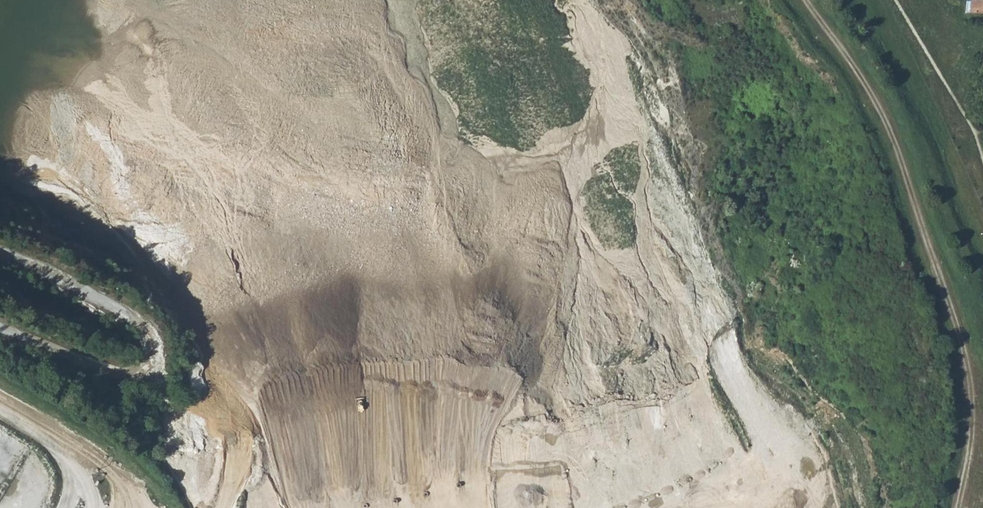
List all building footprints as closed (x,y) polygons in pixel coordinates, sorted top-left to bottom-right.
[(982,15),(982,2),(965,3),(964,15),(982,15)]
